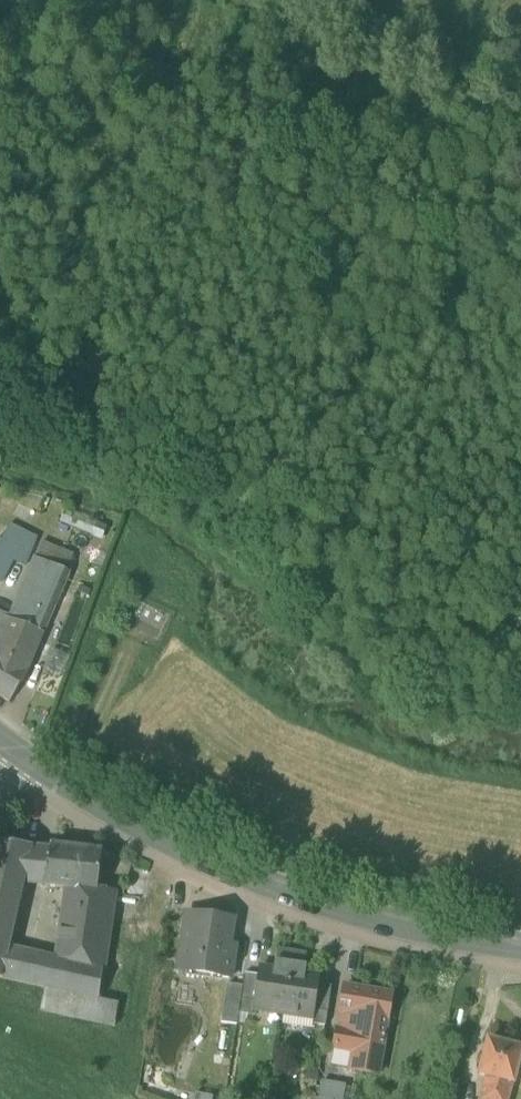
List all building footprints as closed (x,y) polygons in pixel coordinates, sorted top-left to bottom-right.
[(59,520),(86,529),(89,518),(63,510),(59,520)] [(2,582),(14,560),(26,565),(37,538),(9,524),(2,540),(0,539),(0,581),(2,582)] [(42,542),(35,558),(66,571),(73,555),(42,542)] [(70,572),(66,571),(35,558),(9,619),(44,634),(70,572)] [(9,621),(0,616),(0,696),(10,702),(29,672),(44,634),(9,619),(9,621)] [(4,978),(12,948),(27,885),(32,849),(0,845),(0,978),(4,978)] [(70,891),(96,894),(96,892),(101,851),(52,845),(51,851),(46,888),(70,891)] [(51,851),(32,849),(27,885),(46,888),(51,851)] [(70,891),(60,959),(103,969),(106,946),(114,895),(96,892),(96,894),(70,891)] [(208,975),(231,978),(234,961),(227,960),(229,946),(230,947),(234,920),(187,913),(179,965),(195,967),(194,973),(198,977),(203,978),(208,975)] [(98,1000),(103,969),(60,959),(12,948),(4,978),(46,988),(98,1000)] [(253,1009),(284,1014),(293,954),(279,952),(277,964),(275,963),(274,971),(259,969),(258,975),(253,1009)] [(307,956),(293,954),(284,1014),(314,1018),(319,984),(320,978),(305,976),(306,968),(305,968),(307,956)] [(239,1013),(252,1015),(253,1009),(258,975),(245,973),(239,1013)] [(222,1023),(237,1025),(243,987),(228,984),(222,1023)] [(313,1024),(326,1026),(332,986),(319,984),(314,1018),(313,1024)] [(115,1027),(118,1004),(98,1000),(46,988),(41,1010),(115,1027)] [(354,1069),(378,1074),(393,996),(348,988),(343,1012),(369,1017),(366,1037),(360,1036),(356,1054),(354,1069)] [(336,1050),(356,1054),(360,1036),(339,1032),(336,1050)] [(520,1064),(520,1050),(490,1041),(480,1073),(490,1076),(514,1084),(515,1084),(520,1064)] [(514,1084),(490,1076),(483,1098),(509,1098),(514,1084)] [(347,1088),(323,1083),(321,1098),(322,1098),(345,1098),(347,1088)]
